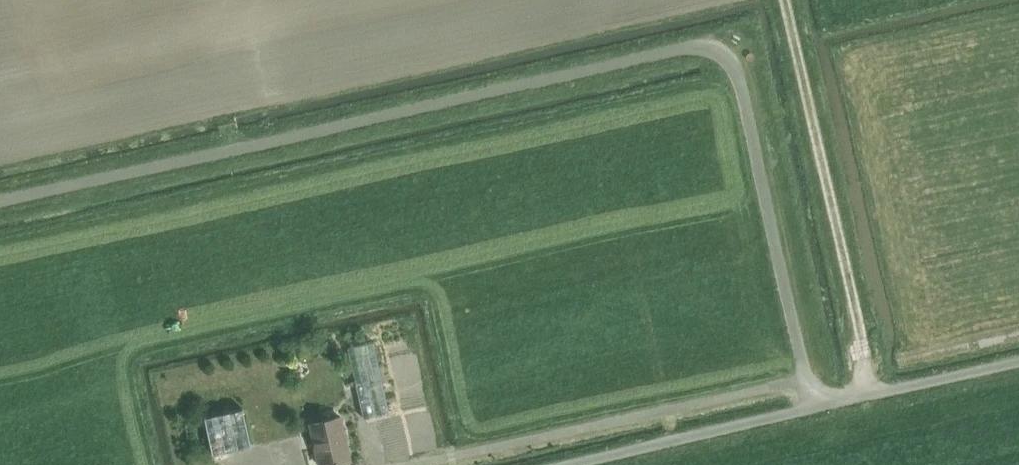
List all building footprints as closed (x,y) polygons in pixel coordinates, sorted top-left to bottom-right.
[(373,342),(348,348),(364,418),(389,412),(373,342)] [(242,407),(204,416),(213,454),(251,445),(242,407)] [(349,461),(340,419),(311,425),(320,464),(335,464),(349,461)]
